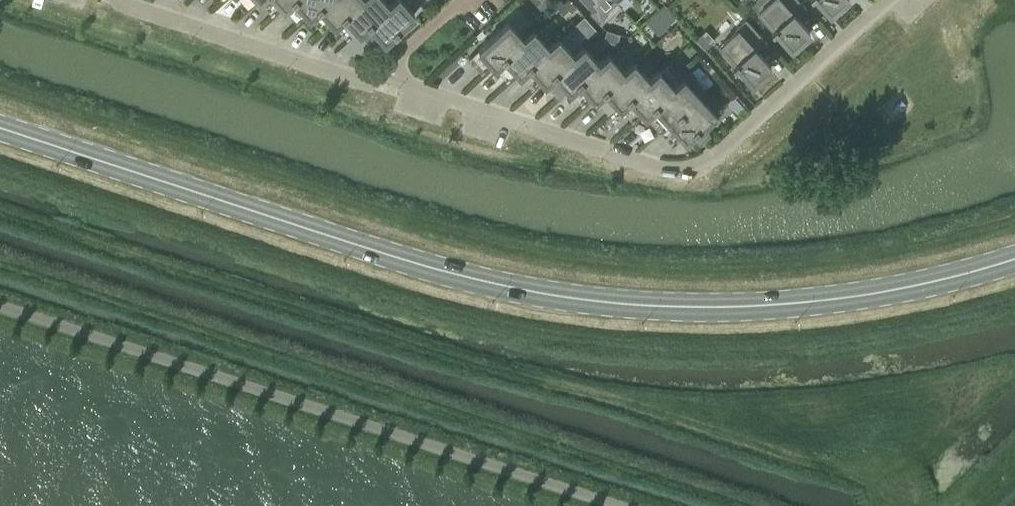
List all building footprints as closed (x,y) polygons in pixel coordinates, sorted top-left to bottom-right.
[(268,9),(278,1),(284,8),(293,0),(259,0),(268,9)] [(284,8),(293,17),(302,9),(309,16),(327,0),(293,0),(284,8)] [(309,16),(318,26),(328,17),(334,24),(361,0),(327,0),(309,16)] [(334,24),(343,34),(353,25),(359,32),(389,5),(388,5),(384,0),(361,0),(334,24)] [(359,32),(368,42),(378,33),(385,41),(394,32),(395,33),(400,29),(399,28),(415,14),(402,0),(394,0),(388,5),(389,5),(359,32)] [(560,0),(554,0),(546,7),(552,13),(558,8),(563,3),(560,0)] [(563,3),(558,8),(563,13),(574,4),(570,0),(566,0),(563,3)] [(594,8),(589,12),(601,24),(612,14),(605,7),(613,0),(587,0),(594,8)] [(798,41),(799,43),(809,34),(807,32),(809,30),(796,16),(806,8),(799,0),(756,0),(752,4),(763,17),(761,19),(772,31),(774,29),(791,47),(798,41)] [(829,12),(836,6),(838,8),(847,0),(818,0),(829,12)] [(664,6),(654,15),(665,27),(675,18),(664,6)] [(584,16),(575,24),(588,39),(597,31),(584,16)] [(736,30),(719,45),(725,52),(722,54),(733,66),(736,64),(752,82),(759,76),(761,77),(770,69),(769,67),(770,65),(758,51),(767,42),(745,18),(734,28),(736,30)] [(523,39),(523,38),(508,21),(489,39),(488,38),(483,42),(484,43),(468,57),(477,67),(486,58),(493,66),(523,39)] [(713,39),(715,37),(706,27),(695,37),(705,47),(713,39)] [(533,30),(523,38),(523,39),(493,66),(502,76),(512,67),(519,74),(549,47),(548,47),(533,30)] [(620,34),(607,30),(603,40),(617,44),(620,34)] [(549,47),(519,74),(527,84),(537,75),(544,82),(574,55),(573,55),(558,38),(548,47),(549,47)] [(574,55),(544,82),(552,92),(562,83),(569,90),(599,63),(598,63),(583,46),(573,55),(574,55)] [(684,65),(691,72),(704,60),(698,53),(684,65)] [(599,63),(569,90),(578,100),(588,91),(594,98),(624,72),(623,71),(608,54),(598,63),(599,63)] [(624,72),(594,98),(603,108),(612,99),(619,106),(649,79),(648,79),(633,62),(623,71),(624,72)] [(649,79),(619,106),(628,116),(638,107),(644,115),(674,88),(673,87),(658,70),(648,79),(649,79)] [(659,131),(659,132),(699,96),(706,90),(689,72),(673,87),(674,88),(644,115),(653,124),(656,121),(662,128),(659,131)] [(699,96),(659,132),(670,143),(680,134),(685,140),(694,132),(698,136),(706,129),(702,124),(715,113),(699,96)] [(740,103),(734,96),(727,102),(733,109),(740,103)]
